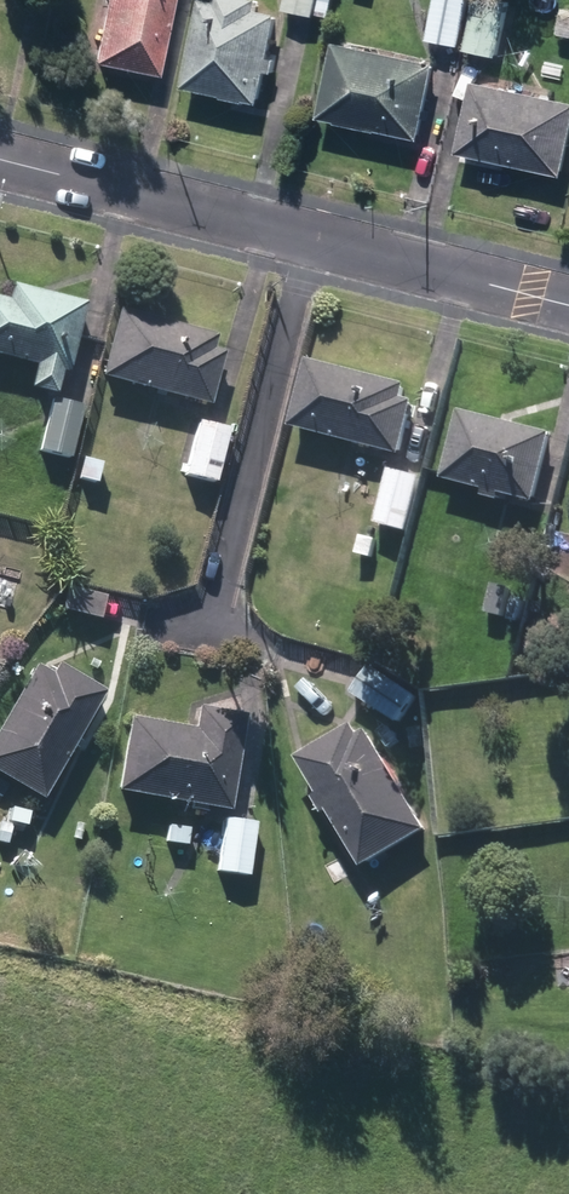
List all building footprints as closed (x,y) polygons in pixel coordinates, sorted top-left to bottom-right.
[(153,78),(168,0),(102,0),(89,65),(153,78)] [(259,104),(264,73),(271,75),(273,60),(267,59),(276,17),(255,13),(258,0),(255,0),(217,0),(216,5),(201,2),(184,89),(259,104)] [(313,18),(317,0),(287,0),(285,11),(313,18)] [(459,48),(467,0),(436,0),(429,43),(459,48)] [(496,59),(507,3),(492,0),(475,0),(465,52),(496,59)] [(318,120),(419,140),(434,65),(333,45),(318,120)] [(561,179),(568,145),(568,104),(472,83),(456,155),(561,179)] [(50,398),(56,375),(62,377),(80,307),(7,287),(3,304),(0,304),(0,361),(30,369),(24,391),(50,398)] [(96,379),(205,408),(219,355),(206,352),(210,338),(113,313),(96,379)] [(290,431),(400,458),(413,403),(403,401),(406,387),(307,363),(290,431)] [(35,454),(66,460),(78,410),(47,404),(35,454)] [(499,496),(534,505),(551,436),(460,414),(443,482),(484,493),(483,499),(498,503),(499,496)] [(180,478),(211,486),(225,431),(194,423),(180,478)] [(84,482),(95,484),(99,465),(88,463),(84,482)] [(376,526),(407,533),(420,479),(389,471),(376,526)] [(356,558),(392,566),(398,543),(362,534),(356,558)] [(507,593),(457,579),(451,600),(502,613),(507,593)] [(58,613),(97,621),(103,595),(64,587),(58,613)] [(352,695),(398,726),(418,696),(372,664),(352,695)] [(36,802),(100,694),(54,666),(47,677),(32,668),(0,722),(0,781),(36,802)] [(111,795),(225,813),(240,717),(193,709),(189,730),(123,719),(111,795)] [(324,817),(329,813),(363,870),(426,834),(366,734),(358,739),(353,729),(298,762),(319,796),(313,799),(324,817)] [(6,846),(9,828),(22,831),(26,812),(0,807),(0,844),(6,846)] [(281,829),(221,821),(214,874),(211,898),(246,903),(250,873),(275,876),(281,829)] [(163,845),(184,849),(187,828),(165,825),(163,845)] [(322,869),(331,885),(347,876),(338,860),(322,869)] [(434,869),(414,870),(415,886),(435,884),(434,869)]
